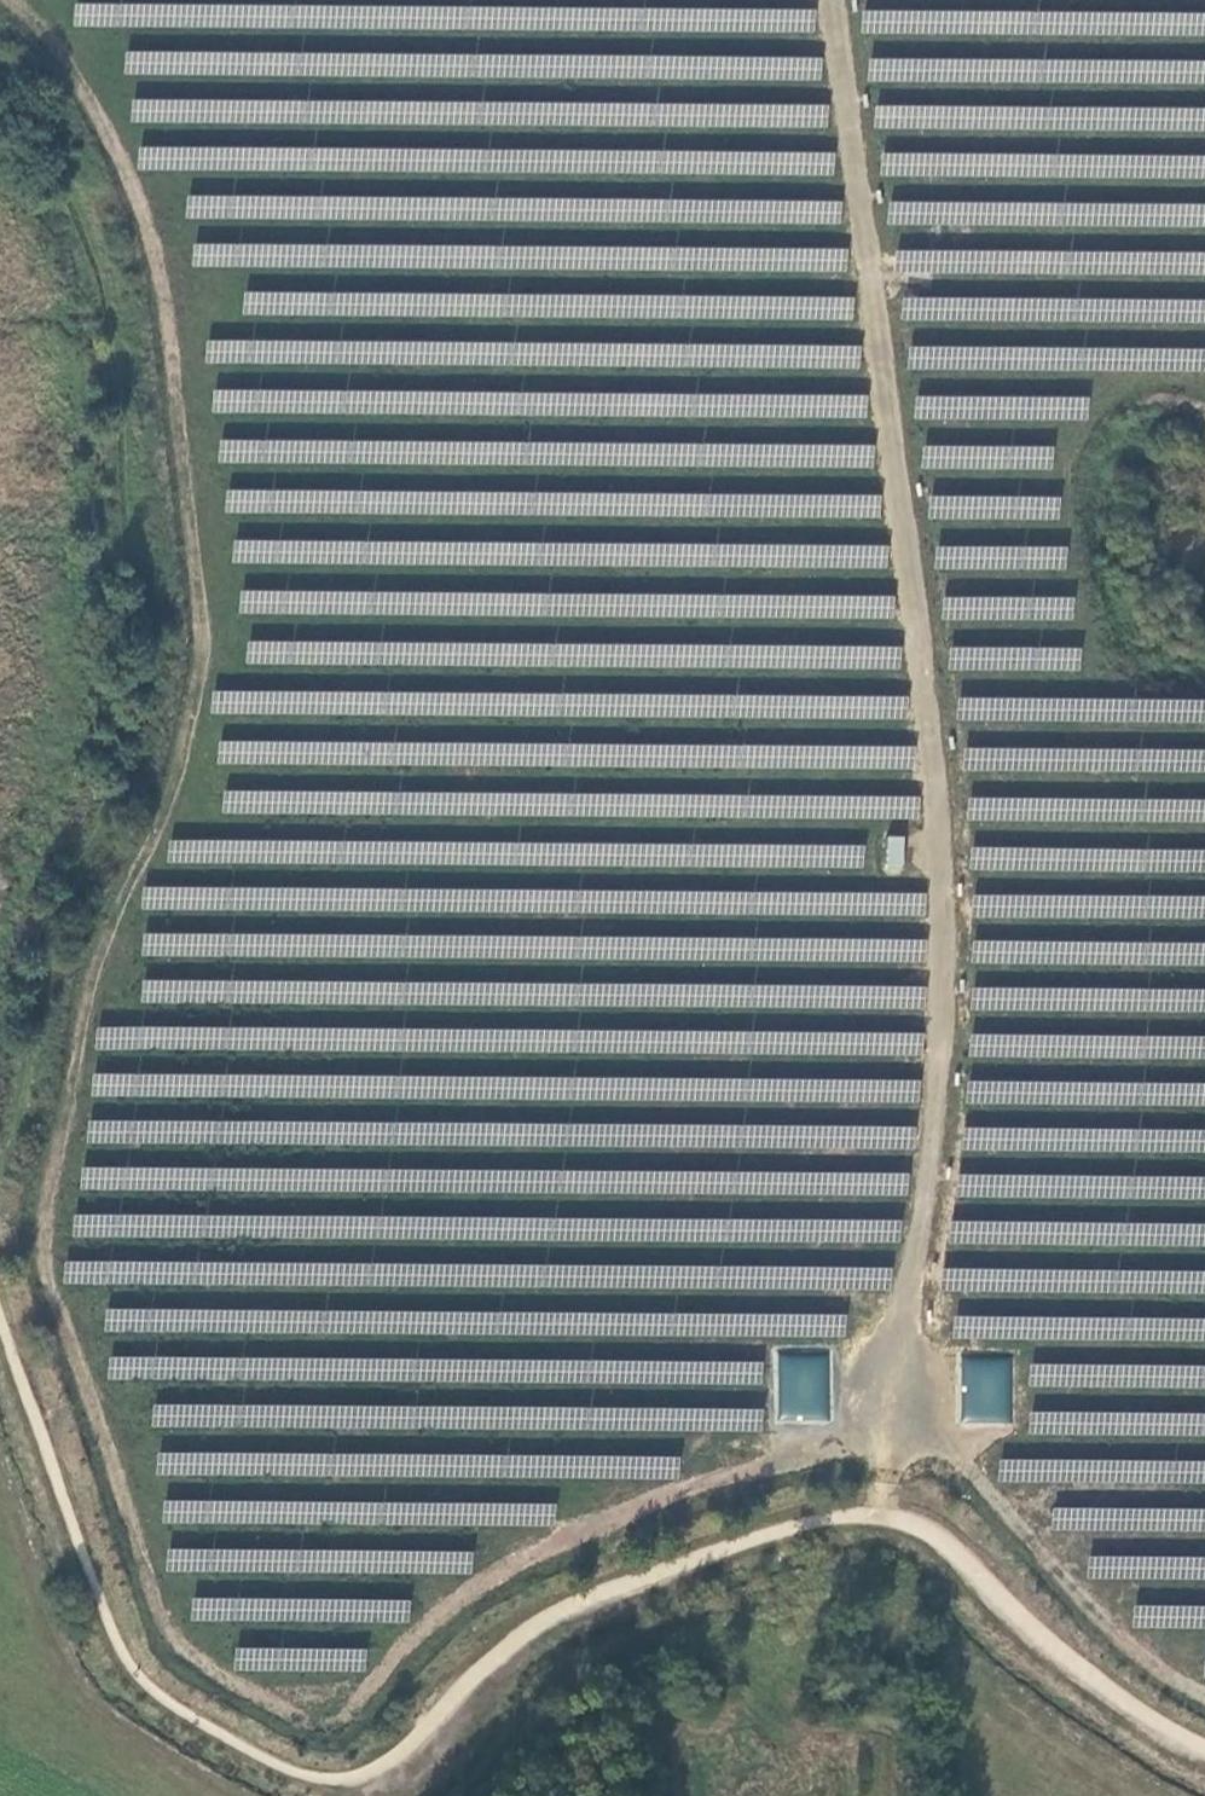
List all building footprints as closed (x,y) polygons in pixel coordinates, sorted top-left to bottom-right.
[(777,1421),(826,1423),(829,1356),(780,1353),(777,1421)] [(959,1423),(1008,1425),(1010,1359),(961,1357),(959,1423)]
